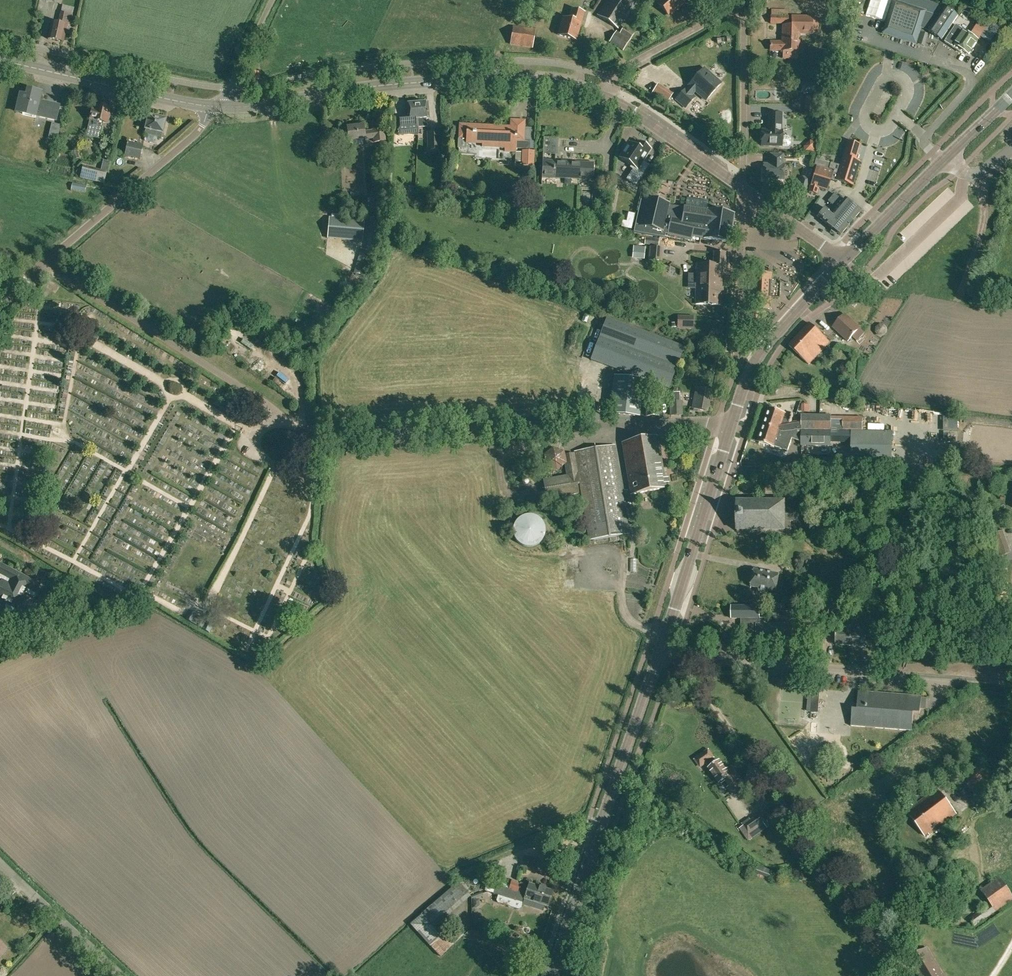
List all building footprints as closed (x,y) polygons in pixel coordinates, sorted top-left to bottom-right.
[(598,15),(619,29),(638,0),(608,0),(598,15)] [(663,0),(659,4),(669,16),(684,3),(682,0),(663,0)] [(926,12),(926,11),(893,0),(882,33),(916,44),(921,27),(929,30),(928,31),(942,40),(958,15),(945,6),(938,16),(926,12)] [(572,9),(569,19),(563,18),(559,35),(577,40),(584,12),(572,9)] [(52,22),(48,39),(55,40),(56,39),(57,39),(57,41),(63,42),(67,26),(70,26),(72,15),(62,13),(59,24),(52,22)] [(799,51),(799,33),(812,34),(812,18),(792,17),(792,26),(783,25),(782,42),(771,42),(770,50),(799,51)] [(975,45),(978,40),(980,37),(966,28),(966,29),(957,23),(947,40),(963,50),(965,48),(971,52),(972,50),(974,50),(975,47),(975,45)] [(513,26),(510,44),(532,48),(535,30),(513,26)] [(634,33),(624,27),(620,34),(616,31),(610,41),(623,50),(634,33)] [(689,91),(686,88),(676,99),(686,108),(696,97),(692,94),(695,90),(706,100),(721,83),(704,68),(689,85),(692,87),(689,91)] [(658,84),(652,94),(667,103),(673,94),(658,84)] [(40,94),(37,93),(37,91),(28,89),(27,95),(21,94),(18,106),(24,107),(22,113),(35,116),(35,115),(56,120),(59,106),(39,101),(40,94)] [(417,103),(419,128),(428,127),(427,119),(426,102),(417,103)] [(419,128),(417,103),(408,104),(410,118),(407,118),(407,117),(399,118),(401,129),(411,128),(411,133),(418,134),(418,139),(419,128)] [(101,138),(104,123),(109,124),(110,115),(109,115),(110,108),(108,108),(109,107),(104,106),(104,107),(98,106),(96,112),(93,111),(88,135),(101,138)] [(781,130),(781,112),(768,112),(768,126),(767,126),(769,126),(769,129),(761,129),(761,144),(787,144),(790,142),(790,138),(788,135),(781,135),(781,130)] [(144,129),(147,130),(145,135),(162,138),(163,134),(164,134),(168,119),(148,114),(144,129)] [(468,142),(482,143),(484,143),(484,146),(506,147),(506,150),(516,151),(517,146),(530,147),(531,139),(524,139),(525,121),(512,120),(511,127),(497,126),(497,133),(489,132),(490,128),(493,128),(493,126),(460,125),(460,138),(468,138),(468,142)] [(350,148),(349,140),(367,138),(367,139),(374,138),(375,142),(385,141),(384,129),(373,130),(373,132),(364,133),(364,126),(363,126),(363,123),(356,124),(357,127),(347,128),(348,134),(339,135),(341,148),(350,148)] [(57,139),(60,127),(53,125),(50,138),(57,139)] [(427,131),(428,151),(440,150),(439,131),(427,131)] [(544,137),(543,150),(558,150),(559,138),(544,137)] [(838,174),(833,172),(831,179),(852,185),(859,161),(855,160),(859,144),(848,141),(838,174)] [(127,142),(125,155),(141,159),(143,145),(127,142)] [(649,149),(645,147),(644,145),(642,144),(640,144),(639,143),(637,147),(630,143),(621,158),(633,165),(632,167),(634,168),(628,179),(637,184),(648,165),(642,161),(649,149)] [(72,151),(74,160),(80,158),(77,150),(72,151)] [(522,150),(521,162),(534,162),(535,151),(522,150)] [(764,164),(764,179),(784,179),(784,165),(783,165),(783,155),(770,154),(770,164),(764,164)] [(567,161),(567,160),(543,158),(542,178),(565,179),(566,175),(593,177),(594,162),(567,161)] [(814,165),(829,169),(831,163),(816,159),(814,165)] [(103,160),(101,169),(83,165),(80,178),(105,184),(110,162),(103,160)] [(828,189),(833,171),(816,166),(809,191),(817,193),(819,187),(828,189)] [(810,178),(802,176),(798,189),(806,192),(810,178)] [(73,183),(71,189),(85,192),(87,185),(73,183)] [(834,211),(851,224),(861,211),(845,198),(843,201),(835,193),(828,201),(837,209),(834,211)] [(384,208),(383,197),(374,198),(368,198),(368,209),(374,208),(384,208)] [(635,224),(633,231),(664,237),(664,234),(691,240),(691,236),(718,240),(722,241),(731,242),(732,234),(735,215),(735,214),(734,214),(709,210),(708,210),(707,210),(709,202),(687,198),(685,207),(685,206),(684,208),(670,205),(670,203),(669,203),(669,205),(646,199),(646,197),(645,200),(639,225),(635,224)] [(840,236),(851,224),(834,211),(832,214),(825,208),(818,217),(840,236)] [(364,242),(364,239),(365,219),(329,216),(328,239),(364,242)] [(622,220),(621,227),(632,229),(633,223),(628,222),(626,221),(622,220)] [(645,238),(645,245),(659,246),(659,239),(645,238)] [(633,257),(644,258),(644,249),(645,247),(634,246),(633,257)] [(650,247),(649,258),(663,260),(663,248),(650,247)] [(361,249),(354,272),(364,275),(370,251),(361,249)] [(696,304),(722,304),(723,265),(725,265),(725,252),(714,251),(714,265),(697,264),(696,304)] [(753,273),(753,291),(768,291),(768,279),(770,280),(771,274),(753,273)] [(753,291),(752,308),(769,309),(770,296),(767,296),(768,291),(753,291)] [(613,297),(605,295),(599,308),(608,312),(610,303),(613,297)] [(677,314),(677,328),(694,328),(694,314),(677,314)] [(846,314),(833,328),(848,341),(852,336),(857,341),(865,333),(860,328),(846,314)] [(668,390),(685,346),(608,317),(591,361),(668,390)] [(810,323),(789,346),(810,364),(830,342),(810,323)] [(201,334),(197,341),(205,345),(208,342),(209,338),(201,334)] [(289,382),(280,375),(277,379),(287,385),(289,382)] [(614,378),(610,414),(638,417),(642,381),(614,378)] [(697,387),(692,409),(708,412),(712,390),(697,387)] [(674,392),(674,401),(670,401),(670,416),(682,416),(682,401),(680,401),(680,392),(674,392)] [(647,402),(647,416),(659,416),(659,402),(647,402)] [(768,407),(762,424),(781,431),(831,431),(863,431),(863,430),(863,423),(863,418),(832,417),(832,415),(802,415),(802,421),(783,424),(787,413),(768,407)] [(762,424),(757,441),(765,444),(773,447),(775,448),(775,447),(788,451),(793,439),(801,442),(801,446),(831,446),(831,443),(831,432),(831,431),(781,431),(762,424)] [(832,432),(831,443),(847,443),(851,443),(851,450),(851,463),(888,464),(888,433),(847,432),(832,432)] [(622,443),(631,494),(666,488),(657,437),(622,443)] [(615,445),(575,451),(589,541),(629,534),(615,445)] [(838,449),(838,463),(851,463),(851,450),(838,449)] [(565,454),(563,454),(565,465),(567,475),(544,479),(547,498),(579,493),(578,482),(579,482),(574,452),(565,454)] [(739,532),(786,529),(786,528),(791,528),(791,522),(799,521),(798,505),(793,506),(793,503),(785,503),(785,501),(737,504),(739,532)] [(25,594),(28,588),(36,593),(40,584),(0,563),(0,574),(6,577),(0,588),(0,600),(5,603),(7,604),(6,606),(6,608),(7,611),(9,612),(12,612),(14,610),(15,608),(17,609),(25,594)] [(775,591),(778,573),(754,569),(752,587),(759,588),(758,593),(768,594),(768,590),(775,591)] [(47,576),(46,575),(38,571),(36,576),(44,580),(47,576)] [(889,613),(895,611),(891,595),(885,597),(889,613)] [(774,604),(774,619),(795,619),(795,611),(781,611),(781,604),(774,604)] [(757,643),(796,643),(796,624),(759,625),(759,618),(760,618),(760,606),(732,606),(732,618),(742,619),(742,632),(746,632),(746,636),(757,636),(757,643)] [(837,629),(835,644),(836,644),(850,645),(852,631),(853,623),(853,620),(845,619),(844,630),(837,629)] [(852,631),(850,645),(864,647),(865,647),(865,646),(871,646),(871,647),(873,625),(853,623),(852,631)] [(804,642),(804,624),(796,624),(796,643),(804,642)] [(877,628),(876,636),(885,637),(886,630),(877,628)] [(820,688),(813,688),(811,712),(818,713),(820,688)] [(858,691),(857,704),(857,709),(852,709),(851,726),(852,726),(885,728),(885,729),(885,728),(899,729),(899,730),(900,730),(900,729),(911,730),(911,731),(912,731),(913,713),(920,713),(922,696),(921,696),(907,695),(893,694),(892,694),(859,692),(859,691),(858,691)] [(709,749),(693,759),(700,769),(708,764),(710,767),(708,768),(719,784),(721,782),(722,783),(726,782),(729,786),(727,788),(732,796),(744,787),(739,779),(737,780),(729,767),(727,769),(721,761),(717,763),(709,749)] [(937,788),(906,811),(925,837),(957,815),(937,788)] [(757,828),(751,820),(750,818),(742,823),(749,834),(757,828)] [(540,860),(530,857),(527,869),(537,871),(540,860)] [(536,902),(535,907),(543,910),(544,905),(548,906),(553,891),(545,888),(540,887),(530,883),(529,884),(520,882),(511,880),(511,882),(510,885),(503,883),(497,881),(484,877),(481,890),(494,894),(498,895),(523,903),(524,899),(536,902)] [(973,915),(969,918),(974,926),(996,912),(1011,901),(1011,895),(999,877),(984,887),(980,890),(983,894),(990,903),(973,915)] [(410,923),(429,946),(440,957),(464,935),(457,927),(445,937),(436,927),(440,923),(445,919),(471,895),(458,882),(410,923)] [(928,947),(909,957),(920,975),(945,975),(928,947)]
